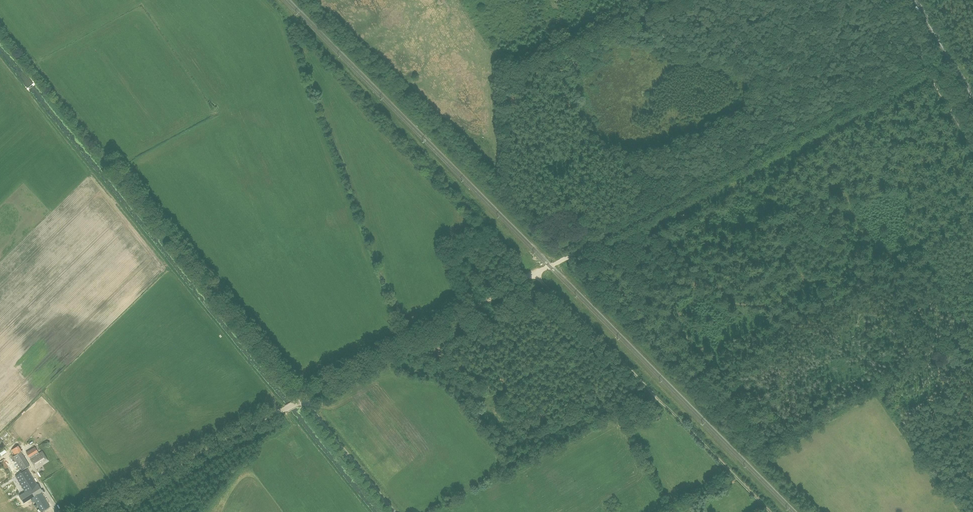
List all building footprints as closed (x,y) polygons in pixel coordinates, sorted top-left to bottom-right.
[(49,427),(43,421),(42,422),(39,419),(33,423),(41,433),(49,427)] [(26,487),(32,497),(30,499),(32,502),(34,500),(41,511),(49,506),(27,469),(30,467),(20,451),(21,450),(18,445),(11,450),(15,455),(13,456),(23,472),(16,476),(24,489),(26,487)] [(31,460),(43,453),(42,451),(38,453),(35,447),(26,452),(31,460)] [(48,461),(43,453),(31,460),(36,468),(48,461)]
